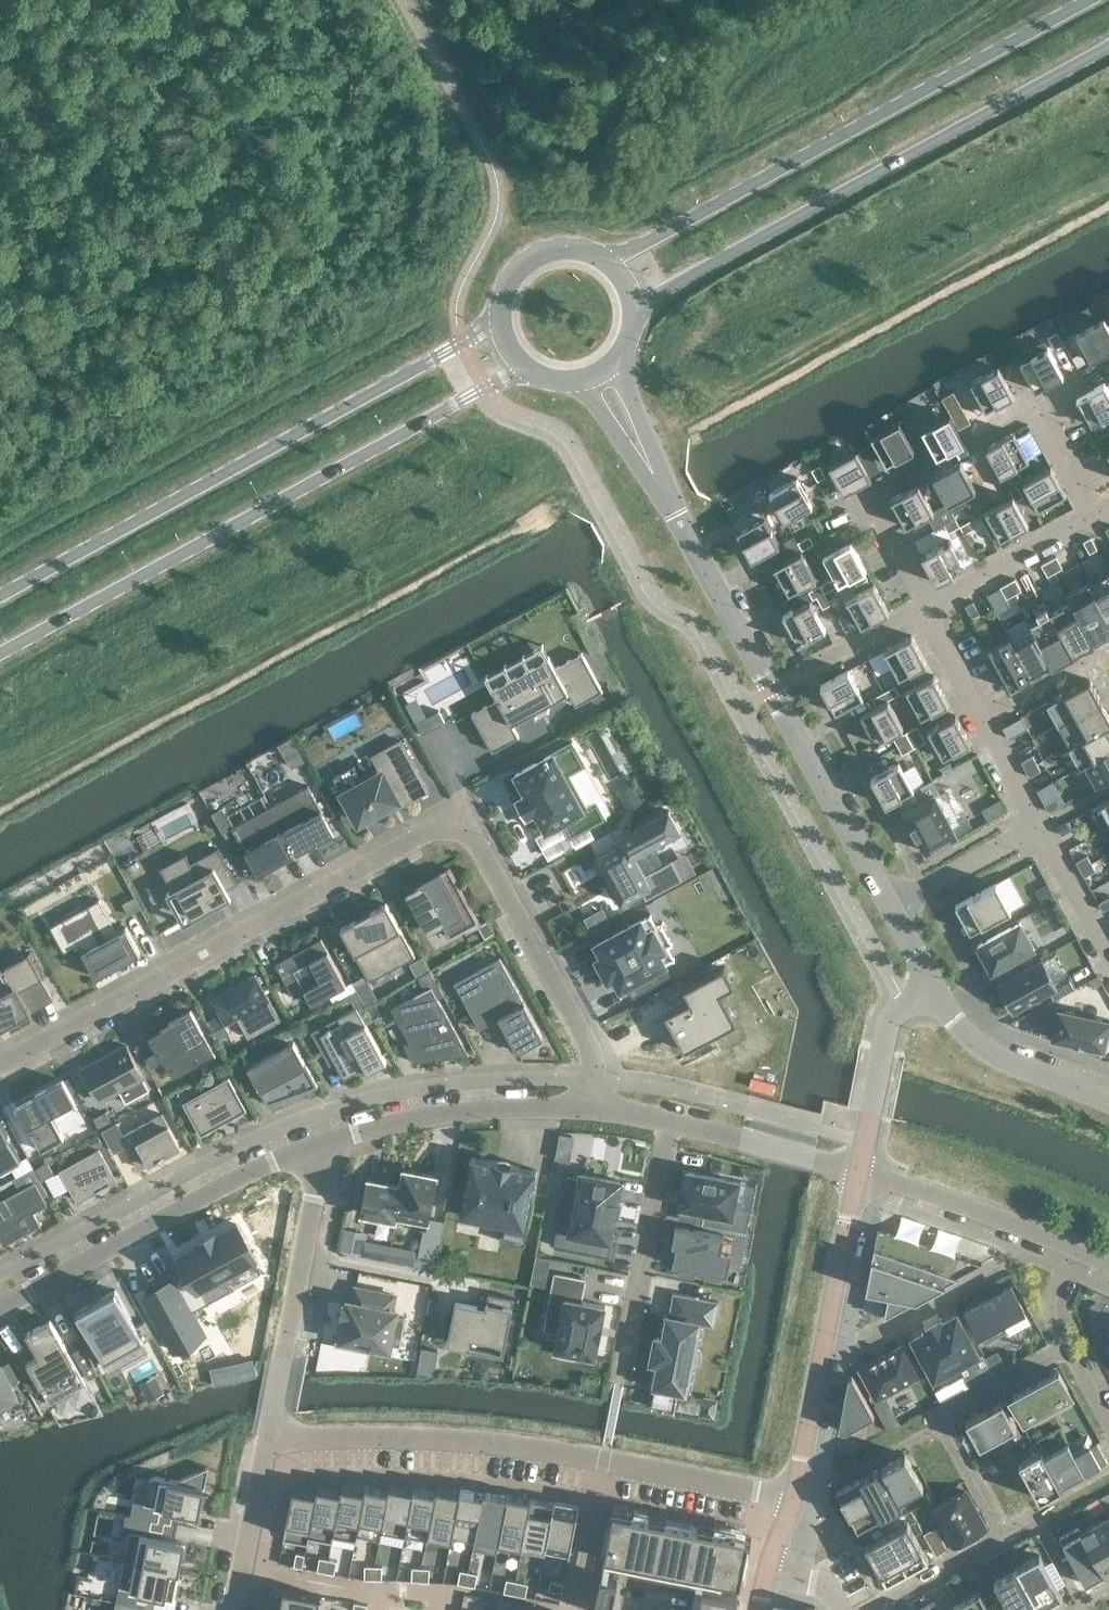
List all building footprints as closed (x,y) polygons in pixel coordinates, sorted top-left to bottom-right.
[(1103,315),(1076,330),(1091,358),(1108,348),(1108,326),(1103,315)] [(1048,347),(1020,362),(1035,390),(1063,374),(1048,347)] [(1013,395),(998,367),(970,382),(985,410),(1013,395)] [(1108,415),(1108,391),(1104,382),(1076,397),(1091,425),(1108,415)] [(959,405),(954,395),(942,401),(948,411),(959,405)] [(965,442),(949,414),(922,429),(937,457),(965,442)] [(899,421),(871,436),(886,464),(914,449),(899,421)] [(1001,474),(1029,459),(1014,431),(986,446),(1001,474)] [(857,452),(861,460),(872,454),(868,446),(857,452)] [(861,460),(857,452),(856,451),(828,467),(844,494),(871,479),(861,460)] [(960,460),(932,476),(951,510),(952,511),(980,496),(960,460)] [(1051,465),(1023,481),(1038,508),(1066,493),(1051,465)] [(812,471),(819,482),(826,478),(820,467),(812,471)] [(797,476),(769,492),(785,519),(812,504),(797,476)] [(1009,488),(1013,496),(1024,490),(1020,482),(1009,488)] [(918,483),(891,498),(906,526),(926,515),(934,529),(955,517),(946,502),(933,510),(918,483)] [(985,511),(1000,539),(1028,524),(1013,496),(985,511)] [(759,506),(731,522),(752,559),(779,543),(759,506)] [(948,531),(959,525),(955,517),(944,524),(948,531)] [(975,526),(971,519),(959,525),(964,533),(975,526)] [(779,562),(801,550),(797,542),(793,536),(784,541),(786,545),(774,552),(779,562)] [(808,536),(797,542),(801,550),(813,544),(808,536)] [(1083,542),(1089,553),(1096,549),(1090,537),(1083,542)] [(964,567),(949,539),(921,554),(936,582),(964,567)] [(838,584),(866,569),(851,541),(823,556),(838,584)] [(789,593),(816,578),(801,550),(779,562),(773,565),(789,593)] [(1056,555),(1048,559),(1055,571),(1062,567),(1056,555)] [(1048,559),(1041,564),(1047,575),(1055,571),(1054,569),(1048,559)] [(1088,582),(1108,622),(1108,571),(1108,572),(1089,583),(1089,582),(1088,582)] [(831,578),(820,584),(824,592),(835,585),(831,578)] [(1015,578),(1007,582),(1014,594),(1021,589),(1015,578)] [(1007,582),(999,586),(1006,598),(1014,594),(1007,582)] [(1088,582),(1067,594),(1066,594),(1070,600),(1094,643),(1095,643),(1094,641),(1108,633),(1108,622),(1088,582)] [(846,598),(861,626),(889,611),(874,583),(846,598)] [(820,584),(808,590),(813,598),(816,596),(824,592),(820,584)] [(828,599),(824,592),(816,596),(823,607),(830,603),(828,599)] [(825,627),(810,599),(782,615),(797,642),(825,627)] [(1093,644),(1094,643),(1070,600),(1050,611),(1073,654),(1074,654),(1080,648),(1093,644)] [(972,601),(965,605),(971,616),(979,612),(972,601)] [(1050,611),(1029,623),(1032,627),(1053,666),(1073,654),(1050,611)] [(1032,627),(1011,639),(1032,677),(1053,666),(1032,627)] [(884,649),(899,677),(927,662),(912,634),(884,649)] [(1009,635),(988,647),(1011,689),(1032,677),(1011,639),(1009,635)] [(471,712),(492,751),(518,736),(511,722),(568,691),(576,705),(602,690),(581,652),(555,667),(548,655),(491,686),(498,698),(471,712)] [(820,684),(835,712),(863,697),(848,669),(820,684)] [(949,702),(933,674),(906,689),(921,717),(949,702)] [(1089,679),(1046,702),(1058,724),(1101,700),(1089,679)] [(895,685),(884,692),(888,699),(899,693),(895,685)] [(884,692),(872,698),(876,705),(888,699),(884,692)] [(875,742),(903,727),(888,699),(876,705),(860,714),(875,742)] [(1069,744),(1108,723),(1108,715),(1101,700),(1058,724),(1069,744)] [(439,710),(416,722),(422,733),(445,721),(439,710)] [(970,742),(955,714),(927,729),(943,757),(970,742)] [(1008,738),(1027,728),(1021,716),(1002,727),(1008,738)] [(1085,763),(1085,762),(1108,749),(1108,723),(1069,744),(1066,746),(1067,746),(1067,747),(1068,746),(1078,765),(1077,766),(1078,766),(1078,767),(1085,763)] [(921,733),(917,725),(905,732),(910,739),(921,733)] [(894,738),(898,745),(910,739),(905,732),(894,738)] [(921,733),(910,739),(914,747),(925,741),(921,733)] [(292,737),(278,744),(291,767),(306,760),(292,737)] [(902,753),(914,747),(910,739),(898,745),(902,753)] [(354,765),(334,776),(358,821),(414,791),(398,763),(410,757),(400,740),(372,755),(381,771),(362,781),(354,765)] [(572,741),(515,773),(525,792),(516,797),(526,815),(535,810),(546,830),(562,821),(570,835),(570,836),(570,837),(606,817),(606,816),(605,816),(596,800),(583,808),(565,775),(584,764),(574,746),(572,741)] [(1085,763),(1097,784),(1108,778),(1108,749),(1085,762),(1085,763)] [(1025,769),(1036,762),(1032,755),(1021,761),(1025,769)] [(913,789),(898,761),(871,776),(886,804),(913,789)] [(949,762),(939,767),(943,773),(952,768),(949,762)] [(1041,770),(1036,762),(1025,769),(1029,776),(1041,770)] [(308,785),(270,806),(295,853),(334,832),(308,785)] [(957,835),(934,793),(903,809),(912,825),(917,836),(918,836),(926,851),(957,835)] [(1048,811),(1059,805),(1055,797),(1044,803),(1048,811)] [(1098,804),(1099,805),(1100,805),(1108,822),(1108,798),(1098,804)] [(270,806),(232,826),(257,874),(295,853),(270,806)] [(645,874),(634,855),(680,830),(669,809),(615,838),(618,844),(596,857),(605,874),(606,874),(612,884),(611,885),(621,902),(641,891),(646,898),(682,879),(671,860),(645,874)] [(1057,827),(1061,835),(1073,828),(1068,820),(1057,827)] [(540,854),(550,875),(596,851),(586,831),(540,854)] [(185,853),(160,867),(174,892),(177,891),(192,918),(202,912),(203,912),(205,911),(205,910),(219,903),(214,895),(237,882),(218,847),(190,862),(185,853)] [(1075,861),(1080,868),(1091,862),(1087,855),(1075,861)] [(1091,862),(1080,868),(1084,876),(1095,870),(1091,862)] [(423,884),(408,893),(428,929),(442,922),(450,937),(465,928),(467,931),(480,924),(449,868),(422,883),(423,884)] [(970,931),(1011,909),(996,882),(955,904),(970,931)] [(1035,889),(1044,905),(1056,899),(1047,883),(1035,889)] [(1102,910),(1108,906),(1108,896),(1098,902),(1102,910)] [(78,943),(96,977),(140,953),(126,927),(117,931),(99,899),(50,926),(64,951),(78,943)] [(415,956),(386,903),(355,919),(340,928),(369,981),(415,956)] [(626,985),(632,996),(671,975),(664,964),(675,958),(667,944),(662,946),(653,930),(658,928),(650,914),(596,943),(606,962),(609,961),(613,968),(610,969),(620,988),(626,985)] [(992,971),(1034,948),(1020,921),(977,944),(992,971)] [(479,926),(485,938),(494,934),(487,922),(479,926)] [(321,938),(275,963),(294,997),(305,991),(312,1002),(346,984),(321,938)] [(4,1023),(5,1026),(31,1012),(19,990),(42,978),(29,953),(0,968),(0,1025),(4,1023)] [(422,956),(410,963),(416,975),(428,968),(422,956)] [(482,984),(461,995),(479,1029),(499,1018),(517,1051),(543,1037),(499,957),(475,970),(482,984)] [(1056,984),(1041,958),(998,982),(1012,1009),(1048,990),(1053,999),(1076,987),(1070,976),(1056,984)] [(690,1000),(665,1014),(685,1050),(737,1022),(721,992),(735,984),(724,966),(683,988),(690,1000)] [(430,971),(418,977),(422,985),(434,978),(430,971)] [(225,1023),(238,1017),(248,1036),(280,1018),(256,976),(255,974),(253,975),(213,997),(211,998),(212,1000),(225,1023)] [(1098,976),(1088,981),(1092,988),(1102,983),(1098,976)] [(431,986),(391,1007),(409,1041),(403,1044),(413,1061),(468,1054),(431,986)] [(364,1067),(367,1072),(386,1061),(356,1007),(337,1017),(340,1022),(333,1026),(331,1024),(324,1028),(325,1030),(319,1034),(327,1048),(323,1050),(329,1062),(333,1059),(343,1078),(364,1067)] [(1059,1008),(1053,1035),(1052,1037),(1055,1038),(1072,1042),(1073,1042),(1074,1042),(1082,1044),(1083,1044),(1084,1044),(1101,1048),(1104,1049),(1104,1046),(1108,1023),(1108,1019),(1059,1008)] [(195,1059),(198,1064),(215,1055),(190,1009),(147,1033),(169,1073),(195,1059)] [(268,1103),(317,1085),(293,1041),(248,1066),(268,1103)] [(100,1100),(119,1090),(125,1102),(149,1089),(142,1077),(143,1077),(125,1045),(82,1068),(100,1100)] [(183,1102),(196,1126),(200,1134),(216,1125),(246,1109),(235,1089),(229,1077),(222,1080),(183,1102)] [(51,1115),(74,1102),(62,1080),(16,1105),(41,1150),(63,1138),(51,1115)] [(105,1112),(92,1119),(98,1129),(111,1122),(105,1112)] [(180,1145),(162,1113),(121,1135),(139,1168),(180,1145)] [(0,1120),(0,1170),(21,1159),(0,1120)] [(96,1147),(102,1144),(97,1134),(90,1138),(96,1147)] [(60,1170),(77,1200),(97,1189),(97,1190),(110,1183),(110,1182),(115,1179),(99,1149),(60,1170)] [(492,1160),(470,1155),(459,1214),(502,1222),(499,1238),(524,1243),(533,1199),(530,1198),(536,1168),(514,1164),(514,1163),(510,1162),(508,1169),(495,1167),(497,1160),(492,1159),(492,1160)] [(47,1163),(35,1169),(42,1181),(54,1174),(47,1163)] [(344,1171),(340,1190),(349,1192),(352,1173),(344,1171)] [(680,1206),(697,1209),(695,1220),(746,1230),(750,1210),(733,1206),(738,1181),(687,1171),(683,1191),(682,1191),(680,1203),(681,1203),(680,1206)] [(402,1175),(400,1185),(401,1185),(396,1214),(427,1220),(436,1175),(421,1172),(419,1179),(402,1175)] [(613,1216),(615,1203),(620,1203),(620,1201),(616,1200),(620,1181),(581,1173),(581,1178),(568,1175),(563,1199),(576,1201),(571,1229),(558,1226),(554,1245),(614,1257),(617,1238),(609,1236),(612,1219),(617,1220),(617,1217),(613,1216)] [(395,1219),(396,1214),(401,1185),(400,1185),(387,1182),(385,1189),(367,1185),(361,1213),(395,1219)] [(4,1242),(39,1223),(32,1210),(45,1203),(34,1183),(6,1199),(5,1198),(4,1198),(5,1199),(0,1202),(0,1235),(4,1242)] [(189,1272),(144,1296),(173,1350),(204,1333),(191,1310),(231,1289),(223,1274),(255,1257),(236,1223),(217,1233),(217,1232),(198,1242),(198,1243),(179,1254),(189,1272)] [(676,1245),(672,1264),(678,1265),(677,1274),(694,1277),(695,1269),(727,1275),(732,1252),(721,1249),(724,1235),(675,1225),(671,1245),(676,1245)] [(878,1226),(865,1288),(888,1293),(884,1315),(981,1262),(878,1226)] [(343,1228),(339,1250),(362,1254),(366,1232),(343,1228)] [(585,1279),(555,1273),(550,1300),(563,1302),(555,1348),(559,1349),(558,1354),(574,1357),(575,1352),(595,1356),(605,1305),(581,1300),(585,1279)] [(1007,1330),(1003,1322),(1024,1310),(1011,1285),(965,1310),(983,1343),(1007,1330)] [(395,1310),(391,1309),(394,1294),(356,1287),(353,1302),(348,1301),(348,1305),(343,1304),(340,1317),(345,1318),(343,1329),(338,1328),(335,1344),(357,1348),(358,1342),(388,1347),(389,1343),(399,1345),(405,1317),(394,1315),(395,1310)] [(115,1289),(76,1310),(104,1362),(143,1340),(115,1289)] [(450,1319),(448,1333),(449,1333),(448,1337),(504,1348),(514,1297),(488,1292),(485,1305),(455,1299),(451,1320),(450,1319)] [(668,1316),(663,1315),(663,1316),(659,1337),(656,1337),(655,1340),(658,1340),(659,1339),(661,1339),(658,1358),(655,1357),(652,1356),(652,1359),(654,1360),(650,1381),(650,1380),(650,1382),(655,1383),(651,1404),(651,1405),(674,1410),(675,1408),(674,1408),(678,1388),(684,1389),(684,1387),(696,1323),(697,1323),(697,1321),(714,1325),(714,1323),(718,1302),(718,1301),(673,1292),(673,1293),(669,1314),(668,1314),(668,1316)] [(429,1296),(426,1312),(435,1314),(438,1298),(429,1296)] [(976,1354),(956,1315),(943,1322),(926,1331),(926,1332),(914,1338),(935,1377),(976,1354)] [(50,1319),(25,1332),(38,1355),(26,1362),(49,1404),(85,1384),(50,1319)] [(87,1344),(77,1350),(92,1376),(102,1371),(87,1344)] [(879,1358),(859,1368),(876,1399),(920,1375),(903,1344),(884,1355),(883,1355),(879,1357),(879,1358)] [(420,1345),(415,1370),(432,1373),(437,1348),(420,1345)] [(985,1357),(994,1372),(1006,1366),(997,1350),(985,1357)] [(959,1368),(969,1386),(992,1373),(983,1355),(959,1368)] [(243,1359),(247,1376),(256,1374),(252,1357),(243,1359)] [(17,1395),(0,1364),(0,1404),(17,1395)] [(1057,1370),(1011,1395),(1024,1419),(1070,1394),(1057,1370)] [(852,1374),(848,1376),(838,1429),(845,1430),(874,1415),(852,1374)] [(966,1420),(980,1446),(1016,1426),(1002,1400),(966,1420)] [(1097,1442),(1074,1455),(1084,1474),(1107,1461),(1097,1442)] [(1061,1486),(1084,1474),(1074,1455),(1068,1443),(1045,1456),(1061,1486)] [(1061,1486),(1045,1456),(1041,1448),(1019,1460),(1039,1498),(1061,1486)] [(905,1453),(882,1466),(900,1499),(923,1486),(905,1453)] [(160,1477),(154,1504),(199,1513),(208,1466),(176,1480),(160,1477)] [(880,1516),(903,1504),(900,1499),(882,1466),(859,1478),(880,1516)] [(857,1529),(880,1516),(859,1478),(836,1491),(857,1529)] [(382,1528),(383,1528),(405,1533),(405,1532),(413,1489),(412,1489),(390,1485),(389,1484),(388,1489),(389,1489),(382,1528)] [(356,1536),(357,1537),(358,1532),(357,1532),(365,1490),(364,1489),(341,1485),(340,1490),(341,1490),(333,1532),(334,1532),(356,1536)] [(382,1528),(389,1489),(388,1489),(366,1485),(365,1485),(364,1489),(365,1490),(357,1532),(358,1532),(380,1536),(381,1536),(383,1528),(382,1528)] [(333,1532),(341,1490),(340,1490),(318,1486),(317,1486),(316,1492),(317,1492),(309,1533),(310,1533),(332,1537),(333,1538),(334,1532),(333,1532)] [(413,1489),(405,1532),(428,1536),(428,1534),(437,1491),(435,1491),(414,1486),(413,1489)] [(452,1532),(460,1491),(436,1487),(435,1491),(437,1491),(428,1534),(452,1538),(454,1532),(453,1532),(452,1532)] [(293,1488),(283,1534),(308,1539),(309,1539),(310,1533),(309,1533),(317,1492),(316,1492),(293,1488)] [(454,1532),(476,1536),(484,1493),(483,1493),(461,1488),(460,1488),(460,1491),(452,1532),(453,1532),(454,1532)] [(922,1493),(925,1500),(932,1496),(929,1489),(922,1493)] [(483,1493),(484,1493),(476,1536),(499,1540),(507,1495),(506,1495),(484,1491),(484,1490),(483,1493)] [(985,1528),(964,1490),(933,1507),(954,1545),(985,1528)] [(506,1495),(507,1495),(499,1540),(522,1545),(523,1545),(523,1544),(522,1543),(531,1498),(530,1498),(508,1493),(507,1493),(506,1495)] [(546,1547),(545,1547),(554,1501),(553,1501),(530,1496),(530,1498),(531,1498),(522,1543),(523,1544),(545,1548),(546,1547)] [(1086,1503),(1093,1515),(1104,1509),(1098,1497),(1086,1503)] [(554,1501),(545,1547),(546,1547),(569,1552),(578,1505),(554,1500),(554,1501)] [(614,1509),(605,1554),(740,1580),(749,1535),(614,1509)] [(159,1512),(158,1521),(164,1522),(171,1523),(172,1514),(159,1512)] [(1108,1516),(1081,1531),(1104,1573),(1106,1577),(1108,1575),(1108,1518),(1108,1516)] [(151,1519),(149,1528),(162,1531),(164,1522),(158,1521),(151,1519)] [(907,1521),(886,1532),(907,1571),(928,1559),(907,1521)] [(1078,1525),(1059,1536),(1068,1553),(1061,1558),(1069,1573),(1077,1568),(1085,1584),(1104,1573),(1081,1531),(1078,1525)] [(923,1532),(936,1555),(947,1549),(934,1526),(923,1532)] [(886,1532),(865,1544),(886,1582),(907,1571),(886,1532)] [(140,1533),(135,1560),(180,1569),(185,1542),(140,1533)] [(296,1552),(293,1565),(302,1567),(305,1554),(296,1552)] [(1039,1554),(1016,1567),(1017,1568),(1039,1609),(1062,1596),(1039,1554)] [(325,1571),(328,1559),(319,1557),(317,1570),(325,1571)] [(328,1559),(325,1571),(334,1573),(336,1560),(328,1559)] [(135,1560),(129,1588),(174,1597),(180,1569),(135,1560)] [(364,1565),(364,1578),(373,1579),(373,1565),(364,1565)] [(373,1565),(373,1579),(382,1579),(382,1566),(373,1565)] [(412,1567),(411,1580),(420,1580),(421,1567),(412,1567)] [(421,1567),(420,1580),(429,1581),(430,1568),(421,1567)] [(1017,1568),(994,1580),(1010,1609),(1036,1609),(1039,1609),(1017,1568)] [(460,1570),(457,1583),(466,1584),(468,1572),(460,1570)] [(468,1572),(466,1584),(475,1586),(477,1573),(468,1572)] [(594,1609),(611,1609),(617,1579),(600,1576),(594,1609)] [(504,1592),(512,1593),(515,1581),(506,1579),(504,1592)] [(515,1581),(512,1593),(521,1595),(523,1582),(515,1581)] [(561,1592),(563,1583),(550,1581),(548,1589),(561,1592)] [(273,1586),(269,1609),(317,1609),(320,1595),(273,1586)] [(738,1594),(702,1587),(697,1609),(734,1609),(738,1594)] [(980,1591),(957,1603),(957,1604),(961,1609),(990,1609),(980,1591)] [(136,1596),(135,1605),(141,1606),(148,1607),(149,1598),(136,1596)] [(354,1602),(353,1609),(366,1609),(367,1604),(354,1602)] [(511,1602),(509,1609),(552,1609),(511,1602)]
